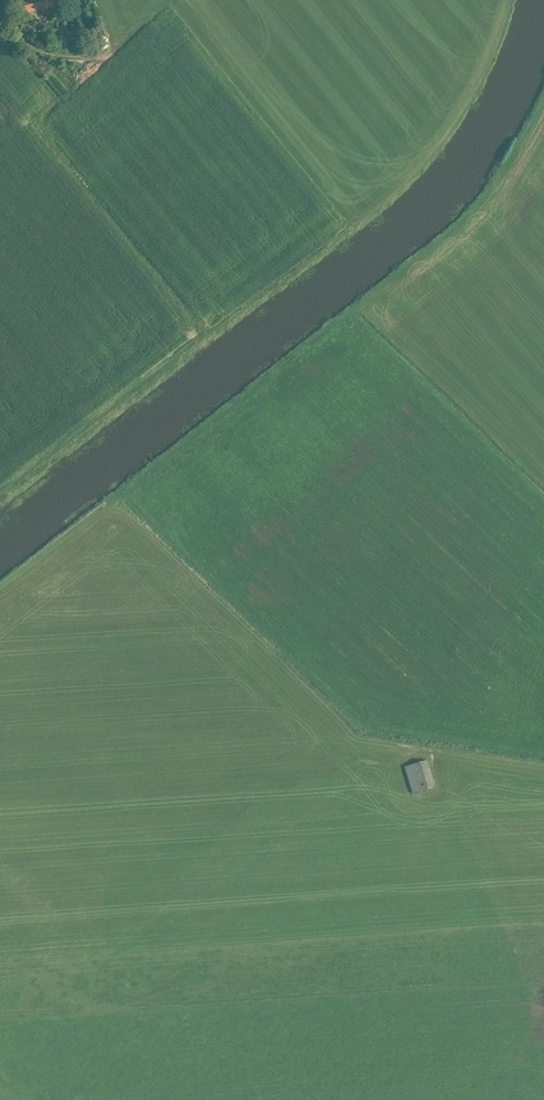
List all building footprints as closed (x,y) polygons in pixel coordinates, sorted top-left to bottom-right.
[(14,16),(61,4),(60,0),(26,0),(26,1),(11,5),(14,16)] [(53,30),(56,42),(68,39),(65,28),(53,30)] [(405,767),(413,793),(436,786),(428,760),(405,767)]
